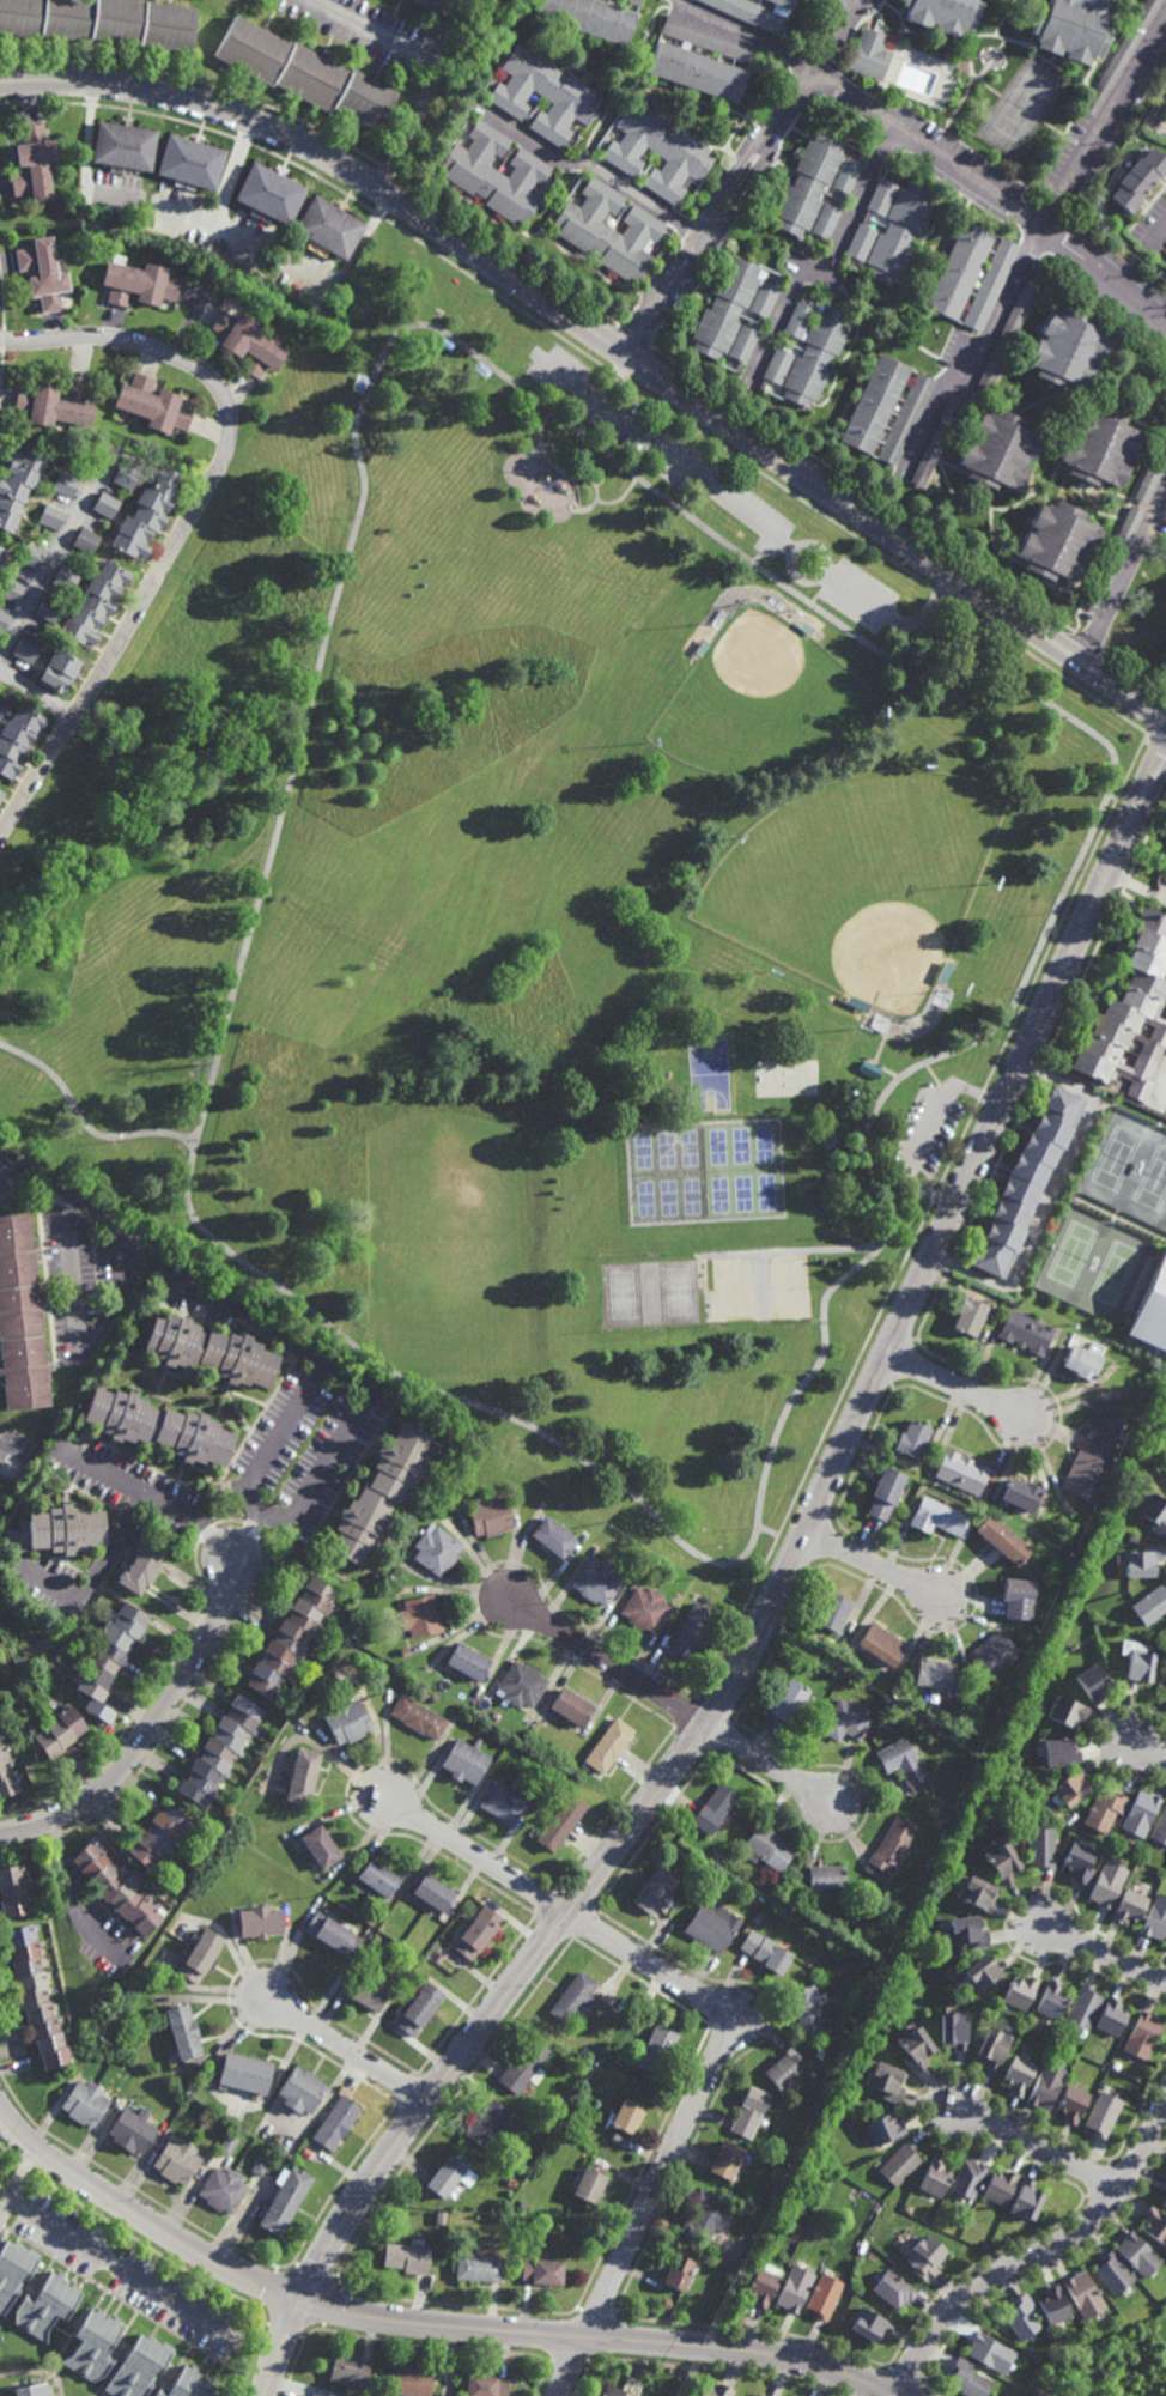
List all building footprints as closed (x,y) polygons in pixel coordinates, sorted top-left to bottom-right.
[(40,41),(0,35),(0,0),(128,0),(195,10),(189,53),(90,38),(90,43),(40,35),(40,41)] [(534,14),(539,0),(598,0),(636,13),(625,47),(534,14)] [(778,36),(700,0),(746,0),(787,18),(778,36)] [(788,11),(764,0),(793,0),(788,11)] [(900,5),(902,0),(974,0),(973,1),(979,4),(968,32),(961,29),(959,37),(957,36),(954,41),(934,34),(936,26),(930,24),(928,30),(905,22),(907,14),(905,13),(907,7),(900,5)] [(1045,6),(1047,0),(1083,0),(1100,0),(1107,2),(1105,8),(1109,8),(1103,26),(1110,29),(1099,60),(1091,57),(1088,65),(1086,63),(1086,67),(1061,59),(1063,54),(1057,51),(1056,56),(1033,48),(1036,42),(1033,42),(1034,36),(1027,34),(1037,4),(1045,6)] [(757,44),(751,63),(661,32),(667,13),(757,44)] [(292,46),(294,42),(350,72),(352,68),(399,93),(377,133),(333,109),(329,116),(271,85),(269,87),(212,56),(235,14),(292,46)] [(881,80),(848,68),(863,26),(888,35),(882,50),(892,53),(881,80)] [(736,103),(646,72),(657,41),(747,72),(736,103)] [(524,48),(528,43),(555,63),(554,66),(566,75),(570,71),(597,90),(595,93),(602,99),(585,125),(575,116),(567,128),(572,132),(560,148),(528,126),(540,109),(546,113),(553,102),(534,87),(526,98),(533,103),(521,121),(488,98),(499,81),(505,85),(511,75),(500,67),(517,42),(524,48)] [(639,104),(642,101),(669,121),(668,123),(679,132),(682,128),(711,148),(709,152),(716,157),(698,182),(688,175),(681,186),(686,189),(674,207),(642,183),(654,166),(660,170),(668,159),(648,146),(640,157),(646,160),(634,178),(601,154),(612,138),(619,142),(626,132),(614,123),(631,99),(639,104)] [(500,158),(494,154),(487,165),(508,178),(515,168),(509,163),(521,145),(552,168),(542,184),(535,180),(528,190),(540,199),(524,224),(514,217),(511,220),(482,202),(486,198),(475,192),(473,195),(443,176),(447,172),(439,168),(455,142),(467,151),(473,140),(468,137),(479,119),(512,140),(500,158)] [(47,140),(53,139),(56,163),(47,164),(51,199),(31,201),(30,194),(13,196),(11,172),(28,170),(26,166),(17,168),(13,146),(24,145),(20,123),(43,120),(47,140)] [(148,174),(91,164),(98,121),(156,131),(148,174)] [(842,145),(838,153),(842,156),(828,184),(824,182),(819,193),(821,194),(819,199),(821,200),(807,230),(803,228),(800,237),(775,225),(778,217),(773,214),(787,184),(792,187),(798,171),(795,169),(808,139),(813,141),(816,133),(842,145)] [(212,192),(154,175),(166,134),(225,151),(212,192)] [(1150,146),(1165,158),(1165,171),(1160,178),(1158,177),(1141,199),(1142,200),(1131,213),(1111,195),(1121,184),(1118,182),(1138,157),(1141,159),(1150,146)] [(849,193),(832,186),(845,157),(862,164),(849,193)] [(289,224),(262,211),(260,214),(233,201),(251,163),(305,189),(289,224)] [(625,196),(613,216),(607,211),(600,222),(620,236),(627,224),(621,220),(633,201),(664,224),(654,242),(650,238),(642,248),(652,255),(637,280),(628,275),(626,279),(596,260),(600,256),(588,248),(585,251),(555,231),(558,228),(551,224),(566,200),(578,208),(585,196),(579,193),(591,175),(625,196)] [(883,214),(864,207),(879,176),(897,184),(883,214)] [(934,190),(929,200),(933,202),(919,232),(915,230),(907,245),(912,248),(898,278),(894,275),(891,284),(864,272),(868,263),(864,262),(877,232),(882,235),(889,219),(885,217),(899,186),(904,188),(907,178),(934,190)] [(342,212),(344,208),(366,223),(345,259),(293,228),(314,194),(342,212)] [(827,238),(810,231),(824,201),(840,208),(827,238)] [(954,320),(923,305),(962,218),(994,232),(954,320)] [(875,230),(862,261),(844,253),(858,223),(875,230)] [(56,271),(66,269),(68,291),(60,292),(62,310),(42,314),(40,296),(31,297),(31,295),(30,295),(28,274),(37,273),(36,267),(18,269),(16,250),(31,248),(30,238),(32,238),(32,237),(50,233),(56,271)] [(1019,245),(980,330),(961,322),(1001,237),(1019,245)] [(125,265),(144,268),(145,261),(168,266),(165,277),(181,280),(176,302),(160,298),(158,305),(135,299),(138,292),(130,290),(127,308),(107,304),(110,285),(102,284),(107,260),(111,261),(114,254),(127,256),(125,265)] [(755,277),(759,279),(746,307),(742,305),(737,316),(739,317),(736,322),(739,323),(725,353),(721,351),(716,360),(691,348),(696,340),(690,336),(704,308),(709,310),(716,293),(711,292),(725,262),(729,265),(734,256),(759,267),(755,277)] [(766,317),(748,309),(761,279),(779,287),(766,317)] [(989,389),(976,383),(1022,284),(1036,290),(989,389)] [(801,338),(783,330),(796,301),(814,308),(801,338)] [(848,323),(851,326),(837,356),(832,353),(825,369),(830,371),(816,400),(813,398),(808,407),(782,395),(785,387),(782,384),(796,354),(801,357),(808,341),(803,339),(818,310),(821,311),(826,303),(851,315),(848,323)] [(1092,317),(1088,324),(1104,332),(1103,334),(1109,335),(1098,358),(1093,356),(1089,364),(1094,366),(1086,387),(1080,384),(1079,386),(1063,378),(1061,387),(1032,374),(1036,366),(1031,364),(1031,362),(1026,359),(1036,338),(1041,340),(1044,334),(1038,330),(1047,308),(1055,310),(1061,313),(1063,305),(1092,317)] [(288,348),(256,332),(261,322),(239,311),(236,318),(221,311),(211,330),(224,336),(219,344),(247,358),(242,369),(260,379),(267,365),(277,371),(288,348)] [(746,362),(728,354),(741,324),(759,332),(746,362)] [(779,384),(761,376),(776,346),(792,354),(779,384)] [(869,454),(838,439),(877,353),(909,368),(869,454)] [(150,393),(156,395),(159,387),(181,395),(177,405),(192,410),(184,430),(171,425),(168,433),(146,425),(148,418),(113,405),(120,383),(130,387),(135,371),(154,378),(150,393)] [(934,381),(895,466),(877,457),(916,372),(934,381)] [(84,400),(92,402),(89,425),(51,418),(49,425),(28,421),(29,412),(13,410),(17,388),(32,392),(34,382),(56,387),(55,394),(63,396),(66,381),(86,384),(84,400)] [(923,489),(909,481),(948,395),(964,402),(923,489)] [(1124,417),(1121,423),(1136,430),(1135,432),(1141,435),(1131,459),(1125,456),(1123,462),(1129,465),(1118,486),(1112,484),(1112,486),(1095,479),(1093,485),(1064,473),(1068,466),(1061,463),(1062,461),(1057,459),(1067,437),(1073,439),(1076,432),(1070,430),(1080,408),(1086,411),(1087,408),(1093,412),(1097,404),(1124,417)] [(1022,419),(1019,426),(1034,433),(1033,436),(1039,438),(1028,461),(1022,459),(1020,465),(1026,467),(1016,490),(1009,486),(1008,490),(994,483),(990,490),(961,477),(965,469),(960,466),(960,463),(954,461),(964,439),(971,442),(973,435),(968,432),(978,411),(984,413),(984,412),(990,414),(994,407),(1022,419)] [(1132,498),(1165,424),(1165,459),(1146,504),(1132,498)] [(11,533),(0,528),(0,479),(2,480),(5,475),(7,477),(10,472),(4,469),(8,460),(5,457),(10,447),(19,450),(20,447),(45,457),(38,473),(37,472),(31,489),(26,486),(14,514),(17,515),(11,533)] [(129,490),(110,480),(120,461),(139,472),(129,490)] [(172,490),(174,491),(170,498),(168,497),(168,498),(171,499),(165,511),(162,509),(159,514),(165,516),(157,533),(150,529),(142,544),(147,546),(141,559),(134,556),(134,557),(110,544),(116,530),(115,530),(123,515),(129,517),(138,502),(135,501),(142,485),(150,489),(162,465),(180,474),(172,490)] [(71,497),(51,489),(59,472),(79,479),(71,497)] [(109,517),(91,507),(101,490),(119,502),(109,517)] [(1081,511),(1077,520),(1093,527),(1092,528),(1098,530),(1088,554),(1082,551),(1080,557),(1085,559),(1075,582),(1069,578),(1068,581),(1052,574),(1050,581),(1020,569),(1024,560),(1019,558),(1020,557),(1013,554),(1022,532),(1030,535),(1033,528),(1027,526),(1037,503),(1044,505),(1044,504),(1050,508),(1053,499),(1081,511)] [(57,529),(38,521),(47,503),(65,511),(57,529)] [(1142,510),(1098,611),(1083,605),(1130,504),(1142,510)] [(91,554),(72,545),(80,528),(99,538),(91,554)] [(36,569),(17,559),(28,541),(45,552),(36,569)] [(130,574),(122,588),(119,587),(110,602),(114,603),(105,619),(103,618),(95,632),(97,633),(90,648),(57,631),(66,617),(68,618),(77,602),(79,605),(86,590),(84,589),(93,572),(96,574),(103,559),(130,574)] [(69,593),(50,582),(60,563),(79,574),(69,593)] [(18,605),(0,595),(0,592),(8,576),(28,587),(18,605)] [(53,623),(34,612),(43,594),(62,605),(53,623)] [(1,633),(0,633),(0,610),(11,615),(1,633)] [(810,636),(796,626),(801,620),(814,630),(810,636)] [(30,663),(11,653),(22,636),(40,647),(30,663)] [(699,657),(693,653),(703,639),(710,644),(699,657)] [(62,693),(57,691),(56,693),(50,690),(51,687),(37,679),(54,648),(79,662),(62,693)] [(8,778),(0,774),(0,729),(6,717),(8,720),(17,704),(44,720),(40,730),(36,728),(28,744),(24,741),(23,745),(25,747),(19,758),(17,757),(14,762),(19,764),(13,775),(11,774),(8,778)] [(1165,910),(1165,911),(1165,948),(1162,956),(1165,957),(1164,960),(1165,961),(1165,966),(1162,964),(1158,975),(1165,978),(1165,983),(1165,984),(1165,988),(1164,987),(1158,1000),(1165,1004),(1165,1005),(1160,1002),(1154,1014),(1165,1020),(1165,1043),(1164,1048),(1162,1047),(1147,1080),(1154,1084),(1144,1103),(1125,1093),(1131,1080),(1113,1072),(1107,1084),(1067,1064),(1075,1044),(1079,1047),(1095,1011),(1098,1012),(1106,994),(1116,997),(1131,965),(1123,960),(1129,947),(1130,948),(1138,932),(1135,930),(1141,920),(1137,918),(1143,905),(1158,912),(1158,914),(1161,916),(1165,910)] [(947,975),(940,971),(948,956),(955,959),(947,975)] [(855,1006),(840,1000),(844,993),(858,1000),(855,1006)] [(850,1057),(844,1054),(846,1048),(854,1051),(850,1057)] [(876,1079),(856,1069),(861,1059),(881,1068),(876,1079)] [(1071,1128),(1070,1127),(1062,1148),(1058,1147),(1050,1167),(1047,1166),(1030,1207),(1021,1227),(1022,1229),(1013,1250),(1014,1251),(1002,1279),(967,1262),(976,1241),(977,1242),(978,1242),(990,1215),(989,1213),(997,1193),(996,1193),(1016,1150),(1018,1151),(1026,1129),(1028,1130),(1040,1103),(1039,1103),(1050,1082),(1083,1099),(1071,1128)] [(833,1148),(824,1148),(820,1139),(825,1132),(834,1132),(838,1141),(833,1148)] [(2,1412),(0,1394),(0,1213),(26,1211),(29,1237),(32,1237),(32,1248),(41,1246),(41,1254),(34,1254),(35,1263),(32,1263),(36,1296),(38,1296),(40,1305),(47,1304),(47,1311),(41,1312),(42,1322),(38,1322),(41,1353),(44,1353),(45,1364),(53,1363),(53,1369),(45,1370),(47,1379),(44,1379),(48,1407),(2,1412)] [(1125,1332),(1165,1243),(1165,1350),(1125,1332)] [(972,1336),(949,1326),(957,1311),(955,1311),(962,1294),(986,1306),(972,1336)] [(1040,1357),(1026,1349),(1028,1346),(1024,1345),(1022,1348),(1014,1345),(1016,1341),(1012,1339),(1010,1342),(996,1336),(1009,1308),(1053,1328),(1040,1357)] [(174,1317),(175,1315),(184,1318),(183,1321),(195,1326),(194,1330),(202,1333),(204,1330),(223,1336),(225,1333),(237,1336),(238,1334),(248,1336),(247,1341),(259,1345),(257,1348),(278,1355),(266,1389),(244,1382),(243,1387),(231,1382),(230,1387),(220,1383),(221,1378),(211,1373),(212,1370),(194,1364),(193,1367),(182,1364),(180,1369),(169,1365),(168,1367),(158,1364),(159,1360),(146,1355),(148,1352),(136,1348),(148,1314),(159,1317),(162,1312),(174,1317)] [(1088,1381),(1071,1372),(1073,1371),(1058,1364),(1069,1342),(1100,1358),(1088,1381)] [(110,1394),(113,1389),(125,1394),(126,1390),(135,1394),(134,1397),(142,1401),(141,1406),(159,1412),(160,1409),(180,1415),(181,1412),(193,1415),(194,1412),(204,1417),(204,1419),(214,1423),(213,1427),(233,1434),(221,1469),(200,1462),(199,1466),(187,1462),(186,1466),(177,1462),(178,1458),(164,1454),(166,1449),(148,1443),(147,1445),(133,1440),(132,1444),(120,1439),(117,1444),(108,1440),(110,1437),(98,1432),(99,1427),(80,1421),(92,1387),(110,1394)] [(1107,1448),(1083,1434),(1103,1399),(1125,1411),(1107,1448)] [(917,1460),(892,1448),(899,1433),(901,1434),(909,1418),(930,1428),(917,1460)] [(423,1457),(427,1460),(421,1470),(425,1473),(420,1480),(418,1479),(411,1490),(407,1487),(396,1506),(394,1505),(385,1521),(388,1522),(382,1534),(385,1536),(382,1543),(378,1541),(371,1553),(368,1551),(357,1569),(326,1552),(336,1534),(332,1531),(339,1521),(335,1518),(340,1510),(344,1511),(350,1502),(353,1503),(364,1484),(368,1486),(376,1470),(372,1468),(379,1457),(375,1455),(379,1448),(383,1449),(389,1438),(393,1439),(402,1421),(433,1439),(423,1457)] [(961,1460),(962,1456),(972,1460),(970,1463),(974,1466),(976,1462),(989,1468),(976,1496),(933,1476),(946,1448),(959,1454),(958,1457),(961,1460)] [(1083,1498),(1058,1486),(1077,1449),(1101,1461),(1083,1498)] [(885,1521),(867,1512),(874,1497),(870,1494),(883,1466),(905,1475),(885,1521)] [(1022,1485),(1024,1481),(1038,1487),(1027,1514),(996,1500),(1007,1478),(1022,1485)] [(482,1497),(496,1493),(497,1498),(505,1497),(512,1528),(503,1530),(504,1533),(486,1537),(486,1534),(475,1536),(468,1504),(478,1503),(476,1497),(479,1497),(478,1493),(481,1492),(482,1497)] [(1152,1492),(1165,1503),(1165,1532),(1161,1539),(1147,1528),(1150,1522),(1137,1512),(1152,1492)] [(959,1536),(933,1524),(928,1534),(909,1524),(923,1494),(968,1516),(959,1536)] [(68,1509),(83,1509),(83,1514),(102,1512),(103,1548),(83,1548),(83,1553),(71,1554),(71,1558),(61,1558),(61,1554),(47,1555),(47,1551),(25,1551),(26,1554),(5,1555),(4,1530),(17,1530),(16,1521),(25,1521),(24,1516),(45,1515),(45,1510),(59,1510),(59,1505),(68,1505),(68,1509)] [(992,1520),(994,1518),(1030,1549),(1015,1567),(973,1530),(988,1515),(992,1520)] [(575,1536),(572,1539),(575,1541),(559,1559),(530,1535),(546,1517),(547,1518),(549,1516),(575,1536)] [(462,1545),(455,1554),(458,1557),(448,1571),(445,1569),(438,1578),(413,1559),(419,1551),(413,1546),(425,1530),(430,1534),(436,1527),(462,1545)] [(157,1552),(158,1549),(165,1553),(158,1564),(160,1566),(145,1590),(142,1588),(135,1599),(114,1584),(120,1575),(121,1576),(122,1572),(125,1573),(136,1554),(133,1552),(141,1539),(146,1542),(145,1543),(157,1552)] [(1154,1565),(1150,1565),(1152,1577),(1123,1578),(1123,1565),(1113,1565),(1113,1552),(1141,1552),(1141,1545),(1161,1543),(1162,1563),(1153,1563),(1154,1565)] [(617,1567),(612,1573),(621,1579),(603,1606),(595,1600),(593,1603),(578,1594),(581,1591),(571,1584),(589,1558),(597,1563),(601,1557),(617,1567)] [(330,1600),(334,1602),(333,1606),(335,1607),(333,1611),(330,1609),(324,1618),(322,1616),(318,1621),(322,1622),(318,1627),(316,1626),(316,1627),(317,1627),(310,1639),(308,1638),(304,1643),(306,1645),(304,1648),(310,1651),(305,1658),(300,1655),(297,1661),(293,1658),(290,1664),(293,1667),(285,1681),(281,1680),(278,1686),(280,1687),(279,1691),(281,1692),(278,1698),(274,1696),(269,1705),(243,1690),(250,1678),(247,1675),(254,1663),(257,1664),(263,1655),(261,1654),(268,1642),(271,1644),(277,1633),(275,1632),(281,1620),(285,1622),(291,1612),(289,1611),(296,1599),(298,1601),(305,1590),(302,1588),(310,1576),(336,1591),(330,1600)] [(1028,1621),(1003,1619),(1004,1601),(1001,1601),(1002,1579),(1032,1581),(1028,1621)] [(1165,1591),(1165,1611),(1144,1627),(1129,1606),(1159,1583),(1165,1591)] [(644,1590),(648,1585),(662,1595),(660,1600),(668,1605),(651,1632),(643,1626),(640,1630),(626,1620),(627,1618),(619,1613),(636,1585),(644,1590)] [(834,1634),(809,1622),(825,1589),(850,1601),(834,1634)] [(442,1633),(411,1639),(409,1631),(403,1632),(400,1612),(405,1611),(403,1601),(433,1595),(442,1633)] [(698,1644),(698,1643),(688,1660),(668,1649),(694,1601),(713,1611),(706,1624),(709,1625),(698,1644)] [(136,1631),(139,1633),(132,1643),(121,1656),(126,1658),(110,1679),(113,1680),(104,1693),(108,1697),(101,1706),(115,1717),(105,1730),(81,1712),(89,1703),(73,1692),(80,1682),(75,1679),(102,1643),(96,1639),(105,1624),(111,1628),(119,1618),(115,1614),(123,1603),(145,1619),(136,1631)] [(891,1669),(856,1645),(873,1621),(906,1646),(891,1669)] [(982,1678),(965,1656),(998,1630),(1015,1650),(982,1678)] [(480,1684),(447,1666),(458,1644),(491,1663),(480,1684)] [(403,1657),(401,1650),(407,1648),(409,1656),(403,1657)] [(1149,1686),(1135,1684),(1134,1690),(1123,1688),(1129,1649),(1142,1651),(1142,1652),(1154,1655),(1149,1686)] [(523,1666),(526,1663),(540,1673),(539,1675),(548,1681),(530,1709),(522,1704),(518,1709),(503,1699),(506,1693),(498,1687),(515,1660),(523,1666)] [(952,1666),(947,1693),(912,1687),(917,1660),(952,1666)] [(1092,1707),(1073,1678),(1094,1664),(1110,1687),(1100,1693),(1103,1698),(1099,1700),(1100,1702),(1092,1707)] [(788,1725),(767,1712),(789,1678),(809,1691),(788,1725)] [(578,1729),(547,1707),(560,1687),(593,1707),(578,1729)] [(436,1704),(426,1698),(429,1692),(439,1698),(436,1704)] [(253,1724),(255,1725),(253,1731),(255,1733),(253,1739),(247,1735),(239,1746),(242,1747),(239,1752),(243,1754),(239,1759),(236,1757),(235,1759),(231,1757),(224,1767),(229,1770),(226,1776),(223,1775),(220,1778),(215,1775),(212,1781),(214,1783),(211,1789),(215,1793),(213,1797),(209,1795),(207,1798),(202,1796),(198,1803),(175,1788),(175,1787),(181,1776),(182,1776),(189,1766),(190,1767),(193,1763),(195,1764),(202,1754),(199,1752),(206,1740),(209,1742),(215,1733),(213,1730),(220,1719),(223,1721),(229,1710),(226,1709),(235,1694),(261,1710),(253,1724)] [(1081,1719),(1079,1718),(1077,1722),(1074,1721),(1068,1731),(1044,1719),(1058,1694),(1087,1710),(1081,1719)] [(448,1722),(436,1742),(424,1735),(423,1736),(402,1725),(403,1723),(390,1716),(402,1696),(448,1722)] [(873,1718),(858,1741),(844,1731),(838,1742),(819,1730),(839,1697),(873,1718)] [(358,1700),(372,1730),(364,1735),(365,1737),(348,1746),(347,1743),(338,1748),(323,1718),(332,1715),(329,1709),(347,1700),(350,1705),(358,1700)] [(63,1751),(61,1747),(41,1760),(30,1742),(43,1733),(42,1730),(55,1721),(54,1719),(71,1709),(86,1733),(73,1742),(74,1743),(63,1751)] [(888,1730),(882,1725),(891,1713),(897,1717),(888,1730)] [(624,1742),(626,1743),(612,1764),(609,1761),(600,1775),(582,1760),(615,1716),(633,1730),(624,1742)] [(19,1787),(0,1794),(0,1735),(4,1746),(6,1745),(12,1761),(8,1764),(10,1769),(12,1767),(13,1770),(17,1770),(19,1776),(14,1777),(19,1787)] [(476,1751),(491,1758),(475,1783),(462,1776),(460,1781),(449,1775),(451,1770),(442,1765),(457,1740),(472,1747),(478,1737),(482,1740),(476,1751)] [(924,1777),(907,1787),(898,1769),(887,1773),(875,1752),(904,1737),(924,1777)] [(1073,1753),(1077,1753),(1079,1765),(1044,1770),(1041,1741),(1071,1739),(1073,1753)] [(320,1761),(318,1761),(306,1803),(285,1797),(298,1751),(322,1758),(320,1761)] [(1089,1783),(1064,1803),(1057,1795),(1056,1795),(1049,1785),(1067,1771),(1070,1775),(1077,1769),(1089,1783)] [(512,1825),(478,1803),(494,1778),(528,1800),(512,1825)] [(514,1790),(510,1787),(515,1778),(520,1781),(514,1790)] [(719,1821),(717,1819),(708,1836),(687,1822),(700,1801),(703,1803),(716,1783),(736,1795),(719,1821)] [(1112,1793),(1113,1789),(1128,1795),(1121,1810),(1115,1808),(1104,1831),(1081,1820),(1098,1785),(1112,1793)] [(1150,1791),(1150,1790),(1161,1795),(1141,1834),(1119,1824),(1138,1785),(1150,1791)] [(552,1852),(534,1839),(569,1793),(585,1806),(552,1852)] [(1148,1833),(1165,1795),(1165,1842),(1148,1833)] [(184,1826),(188,1830),(184,1833),(182,1832),(180,1834),(176,1831),(172,1836),(175,1838),(169,1845),(172,1848),(170,1851),(166,1849),(163,1852),(159,1850),(154,1856),(159,1861),(157,1864),(153,1861),(147,1867),(125,1848),(134,1837),(132,1834),(141,1825),(144,1826),(152,1816),(150,1815),(158,1806),(162,1808),(169,1800),(190,1819),(184,1826)] [(895,1867),(891,1863),(882,1878),(863,1867),(873,1850),(874,1851),(897,1812),(916,1824),(905,1843),(909,1844),(895,1867)] [(779,1837),(776,1840),(791,1851),(777,1872),(758,1857),(753,1863),(743,1856),(747,1850),(741,1845),(758,1821),(779,1837)] [(321,1867),(299,1836),(320,1822),(340,1854),(321,1867)] [(1052,1867),(1041,1867),(1041,1863),(1027,1863),(1026,1825),(1052,1825),(1052,1867)] [(98,1837),(95,1840),(101,1845),(102,1843),(107,1846),(103,1851),(109,1856),(107,1858),(113,1863),(116,1858),(121,1863),(115,1869),(122,1875),(125,1874),(132,1881),(136,1878),(139,1880),(133,1887),(141,1894),(144,1892),(154,1903),(152,1905),(162,1913),(142,1933),(133,1923),(134,1922),(127,1915),(125,1916),(113,1905),(115,1904),(108,1897),(105,1898),(93,1887),(96,1885),(85,1876),(87,1874),(78,1866),(79,1864),(69,1855),(89,1834),(90,1837),(95,1832),(98,1837)] [(1006,1868),(1006,1867),(1004,1868),(1009,1876),(1001,1882),(979,1850),(1001,1836),(1018,1861),(1006,1868)] [(1085,1882),(1070,1875),(1071,1873),(1068,1870),(1069,1867),(1059,1862),(1071,1837),(1094,1849),(1087,1863),(1092,1867),(1085,1882)] [(736,1866),(728,1860),(733,1854),(741,1860),(736,1866)] [(379,1904),(372,1898),(377,1892),(374,1888),(369,1894),(364,1891),(369,1885),(368,1885),(362,1892),(351,1885),(357,1876),(356,1875),(370,1855),(399,1876),(379,1904)] [(1122,1879),(1121,1878),(1107,1905),(1098,1901),(1098,1900),(1086,1894),(1099,1867),(1098,1867),(1103,1856),(1126,1867),(1122,1879)] [(2,1915),(0,1903),(0,1895),(0,1863),(18,1860),(18,1862),(25,1861),(26,1868),(20,1869),(22,1875),(24,1875),(24,1876),(30,1875),(34,1891),(30,1892),(31,1898),(25,1899),(28,1910),(2,1915)] [(806,1886),(806,1864),(840,1863),(842,1885),(806,1886)] [(649,1916),(630,1900),(657,1864),(676,1879),(649,1916)] [(986,1911),(978,1906),(978,1905),(953,1893),(964,1870),(990,1882),(989,1885),(994,1887),(988,1899),(991,1901),(986,1911)] [(442,1912),(412,1891),(425,1872),(455,1892),(442,1912)] [(1136,1919),(1126,1916),(1125,1919),(1122,1917),(1121,1919),(1111,1915),(1124,1885),(1147,1895),(1136,1919)] [(1156,1889),(1165,1894),(1165,1927),(1160,1939),(1148,1933),(1148,1934),(1138,1929),(1156,1889)] [(268,1906),(280,1906),(281,1931),(265,1933),(265,1937),(255,1937),(255,1934),(238,1935),(237,1909),(249,1907),(249,1904),(268,1903),(268,1906)] [(490,1935),(490,1936),(490,1937),(490,1939),(490,1940),(490,1941),(488,1942),(487,1943),(485,1945),(482,1943),(469,1960),(451,1946),(466,1928),(460,1922),(462,1918),(469,1924),(485,1904),(503,1918),(490,1935)] [(712,1912),(717,1905),(740,1918),(718,1953),(681,1930),(698,1904),(712,1912)] [(323,1915),(324,1913),(336,1922),(340,1917),(345,1919),(341,1924),(351,1930),(351,1931),(362,1937),(348,1958),(329,1945),(327,1948),(321,1945),(323,1941),(303,1928),(315,1909),(323,1915)] [(758,1923),(752,1918),(758,1911),(764,1915),(758,1923)] [(974,1923),(977,1923),(977,1928),(983,1928),(985,1945),(968,1947),(967,1940),(947,1942),(943,1916),(972,1912),(974,1923)] [(31,1929),(32,1936),(35,1935),(35,1937),(41,1936),(42,1942),(36,1943),(37,1953),(42,1953),(43,1961),(38,1961),(38,1967),(44,1966),(44,1967),(48,1967),(49,1975),(43,1976),(44,1985),(43,1985),(45,1998),(48,1998),(50,2013),(53,2013),(55,2030),(60,2028),(62,2044),(65,2044),(68,2062),(42,2067),(38,2052),(36,2052),(32,2037),(30,2037),(28,2022),(24,2022),(20,2007),(19,2007),(14,1989),(17,1989),(13,1975),(12,1976),(8,1958),(11,1958),(8,1946),(6,1946),(2,1927),(29,1922),(29,1923),(36,1922),(37,1928),(31,1929)] [(223,1937),(215,1948),(214,1948),(209,1955),(214,1959),(208,1967),(204,1964),(192,1983),(172,1971),(180,1960),(177,1959),(196,1933),(198,1934),(204,1924),(223,1937)] [(775,1941),(773,1942),(791,1954),(778,1976),(759,1964),(760,1961),(749,1955),(751,1954),(737,1946),(749,1928),(761,1935),(763,1934),(775,1941)] [(989,1959),(990,1958),(992,1961),(998,1957),(1006,1965),(997,1972),(996,1971),(973,1990),(958,1970),(982,1949),(989,1959)] [(437,1964),(432,1959),(438,1952),(443,1957),(437,1964)] [(585,2009),(581,2006),(566,2025),(547,2010),(578,1970),(597,1983),(589,1995),(594,1998),(585,2009)] [(375,1984),(388,1992),(376,2012),(345,1992),(357,1973),(370,1982),(376,1972),(379,1975),(375,1984)] [(1020,1978),(1021,1975),(1026,1977),(1027,1975),(1037,1978),(1022,2009),(998,1998),(1008,1978),(1009,1979),(1012,1973),(1020,1978)] [(1055,2019),(1033,2008),(1047,1976),(1058,1981),(1056,1984),(1059,1986),(1058,1990),(1067,1994),(1055,2019)] [(430,2021),(426,2019),(413,2037),(394,2024),(426,1979),(445,1994),(430,2013),(433,2016),(430,2021)] [(1082,2037),(1071,2032),(1075,2025),(1062,2019),(1080,1981),(1091,1985),(1089,1988),(1092,1989),(1092,1990),(1101,1995),(1082,2037)] [(816,2013),(820,2013),(822,2026),(800,2030),(797,2016),(792,2016),(788,1988),(812,1984),(816,2013)] [(1116,2036),(1092,2025),(1107,1992),(1118,1998),(1116,2002),(1119,2003),(1118,2006),(1126,2010),(1116,2036)] [(189,2016),(190,2016),(200,2052),(176,2058),(164,2007),(184,2002),(189,2016)] [(1149,2013),(1149,2014),(1161,2020),(1144,2060),(1121,2046),(1138,2009),(1141,2009),(1141,2008),(1149,2013)] [(962,2050),(953,2050),(953,2045),(937,2045),(937,2010),(962,2010),(962,2050)] [(656,2076),(632,2064),(652,2021),(676,2033),(656,2076)] [(933,2048),(924,2054),(925,2055),(922,2058),(924,2063),(911,2073),(900,2058),(903,2057),(900,2054),(904,2050),(894,2037),(905,2030),(906,2031),(916,2024),(917,2024),(933,2048)] [(998,2032),(998,2030),(1009,2034),(994,2069),(983,2064),(985,2060),(983,2058),(984,2056),(972,2051),(984,2026),(998,2032)] [(536,2083),(529,2077),(517,2095),(497,2080),(530,2036),(551,2050),(538,2067),(545,2072),(536,2083)] [(594,2058),(588,2054),(591,2048),(595,2042),(601,2048),(594,2058)] [(265,2093),(215,2081),(224,2051),(272,2063),(265,2093)] [(777,2089),(761,2072),(783,2052),(798,2070),(777,2089)] [(1020,2097),(1009,2092),(1012,2088),(1008,2087),(1010,2083),(1000,2079),(1012,2052),(1034,2063),(1020,2097)] [(900,2072),(903,2073),(899,2086),(901,2087),(895,2103),(880,2097),(882,2091),(858,2081),(862,2070),(866,2072),(867,2070),(868,2072),(873,2060),(900,2070),(900,2072)] [(1117,2068),(1111,2066),(1113,2060),(1119,2062),(1117,2068)] [(1061,2083),(1059,2083),(1047,2111),(1034,2105),(1034,2106),(1025,2100),(1043,2061),(1065,2073),(1061,2083)] [(303,2069),(303,2068),(320,2077),(318,2080),(326,2085),(309,2113),(302,2109),(299,2113),(281,2103),(284,2098),(277,2093),(294,2064),(303,2069)] [(85,2083),(87,2079),(104,2089),(102,2094),(109,2099),(91,2127),(83,2122),(81,2124),(66,2113),(68,2111),(59,2105),(77,2079),(85,2083)] [(1074,2124),(1064,2119),(1065,2117),(1062,2115),(1063,2112),(1055,2107),(1067,2082),(1089,2093),(1074,2124)] [(747,2139),(727,2129),(739,2104),(737,2104),(746,2085),(767,2095),(747,2139)] [(1105,2139),(1094,2134),(1095,2131),(1092,2130),(1093,2129),(1083,2124),(1099,2089),(1123,2100),(1105,2139)] [(360,2109),(330,2152),(310,2137),(340,2094),(360,2109)] [(500,2139),(493,2134),(482,2149),(463,2135),(476,2117),(473,2115),(487,2094),(510,2111),(505,2117),(511,2121),(509,2123),(510,2124),(500,2139)] [(628,2135),(607,2123),(620,2097),(642,2107),(628,2135)] [(145,2119),(158,2129),(141,2154),(133,2148),(130,2152),(113,2140),(115,2136),(107,2131),(123,2106),(135,2113),(140,2106),(150,2112),(145,2119)] [(899,2123),(901,2123),(906,2133),(875,2147),(864,2124),(894,2111),(899,2123)] [(227,2157),(215,2149),(226,2133),(238,2139),(227,2157)] [(280,2145),(272,2139),(277,2133),(284,2137),(280,2145)] [(176,2142),(178,2139),(195,2149),(193,2153),(200,2158),(182,2186),(174,2180),(172,2183),(158,2173),(159,2170),(152,2165),(169,2137),(176,2142)] [(895,2188),(877,2170),(907,2137),(917,2145),(912,2149),(915,2152),(915,2153),(922,2160),(895,2188)] [(728,2180),(705,2171),(719,2140),(742,2149),(728,2180)] [(209,2159),(204,2155),(206,2151),(212,2154),(209,2159)] [(261,2177),(250,2170),(260,2152),(271,2159),(261,2177)] [(443,2200),(425,2185),(449,2153),(468,2167),(443,2200)] [(939,2197),(918,2188),(933,2155),(941,2159),(939,2164),(942,2166),(941,2168),(949,2172),(939,2197)] [(971,2164),(971,2161),(976,2164),(977,2161),(986,2166),(971,2201),(947,2190),(961,2159),(971,2164)] [(278,2238),(256,2225),(291,2165),(312,2178),(278,2238)] [(241,2177),(238,2182),(247,2188),(230,2215),(220,2209),(219,2212),(205,2203),(206,2200),(196,2194),(213,2167),(221,2172),(225,2166),(241,2177)] [(590,2204),(569,2195),(581,2167),(602,2177),(590,2204)] [(1018,2174),(1014,2182),(1013,2182),(1002,2207),(979,2196),(991,2170),(1001,2174),(1002,2171),(1006,2173),(1007,2170),(1018,2174)] [(1031,2221),(1020,2216),(1020,2218),(1007,2212),(1025,2176),(1034,2180),(1032,2186),(1034,2188),(1033,2190),(1044,2195),(1031,2221)] [(731,2214),(722,2233),(711,2228),(704,2244),(676,2231),(698,2188),(717,2197),(715,2202),(723,2206),(721,2209),(731,2214)] [(529,2209),(520,2208),(521,2201),(530,2202),(529,2209)] [(1152,2206),(1165,2217),(1165,2241),(1162,2245),(1141,2228),(1147,2221),(1146,2220),(1147,2218),(1143,2214),(1152,2206)] [(445,2225),(436,2225),(437,2212),(447,2213),(445,2225)] [(1143,2279),(1113,2249),(1124,2238),(1123,2238),(1131,2230),(1162,2261),(1143,2279)] [(946,2254),(931,2268),(936,2273),(925,2283),(913,2271),(916,2269),(913,2267),(915,2265),(911,2262),(910,2264),(906,2261),(915,2252),(911,2249),(919,2239),(922,2242),(928,2236),(946,2254)] [(19,2283),(0,2315),(0,2244),(2,2240),(11,2245),(13,2240),(19,2244),(18,2246),(26,2251),(28,2248),(37,2254),(34,2259),(35,2261),(22,2280),(18,2277),(16,2281),(19,2283)] [(984,2251),(978,2248),(980,2242),(986,2245),(984,2251)] [(427,2276),(403,2274),(403,2269),(382,2267),(384,2243),(430,2248),(427,2276)] [(1112,2297),(1092,2270),(1100,2263),(1104,2259),(1101,2257),(1111,2251),(1132,2280),(1112,2297)] [(502,2283),(454,2280),(456,2255),(504,2259),(502,2283)] [(686,2279),(685,2277),(678,2292),(658,2282),(666,2268),(669,2269),(676,2255),(693,2263),(686,2279)] [(557,2287),(532,2285),(532,2282),(521,2281),(523,2259),(559,2263),(557,2287)] [(781,2271),(778,2277),(779,2279),(764,2310),(754,2305),(755,2301),(752,2300),(753,2297),(743,2292),(755,2267),(761,2270),(764,2264),(781,2271)] [(808,2288),(807,2287),(795,2315),(785,2311),(787,2310),(773,2304),(791,2265),(814,2275),(808,2288)] [(1082,2321),(1061,2282),(1070,2277),(1070,2276),(1082,2269),(1104,2309),(1082,2321)] [(60,2277),(66,2281),(65,2283),(68,2287),(72,2282),(78,2286),(74,2289),(80,2293),(63,2321),(54,2316),(45,2330),(45,2343),(13,2323),(13,2311),(23,2294),(24,2295),(29,2288),(36,2293),(49,2270),(54,2274),(56,2270),(62,2274),(60,2277)] [(911,2303),(909,2300),(905,2304),(903,2303),(897,2310),(872,2291),(888,2270),(918,2293),(911,2303)] [(826,2323),(815,2318),(816,2316),(813,2315),(814,2312),(803,2307),(820,2274),(844,2285),(826,2323)] [(1046,2327),(1037,2301),(1045,2298),(1044,2294),(1047,2292),(1046,2288),(1057,2285),(1070,2317),(1046,2327)] [(1038,2337),(1031,2342),(1026,2336),(1018,2342),(1000,2315),(1008,2310),(1007,2309),(1012,2305),(1009,2301),(1024,2292),(1033,2306),(1028,2310),(1039,2328),(1033,2331),(1038,2337)] [(886,2323),(887,2322),(894,2327),(889,2335),(882,2331),(874,2345),(849,2329),(852,2323),(852,2322),(861,2307),(886,2323)] [(102,2313),(99,2317),(103,2321),(105,2317),(110,2321),(113,2316),(119,2319),(116,2324),(121,2327),(108,2349),(115,2354),(110,2360),(113,2361),(102,2378),(91,2383),(57,2364),(71,2356),(79,2341),(72,2336),(87,2310),(92,2312),(95,2309),(102,2313)] [(1001,2374),(964,2355),(971,2341),(970,2341),(974,2333),(1013,2353),(1001,2374)] [(150,2386),(143,2395),(112,2395),(103,2390),(138,2334),(146,2339),(148,2335),(150,2336),(150,2337),(152,2340),(152,2341),(158,2346),(160,2342),(170,2348),(165,2355),(166,2356),(154,2377),(150,2373),(147,2377),(151,2379),(147,2385),(150,2386)] [(1050,2358),(1046,2350),(1052,2348),(1055,2355),(1050,2358)] [(358,2365),(359,2361),(370,2364),(364,2390),(328,2383),(333,2356),(356,2361),(354,2364),(358,2365)] [(990,2383),(983,2395),(962,2395),(943,2386),(948,2377),(949,2373),(948,2372),(957,2356),(971,2365),(967,2371),(990,2383)] [(211,2389),(207,2395),(152,2395),(156,2390),(158,2391),(162,2385),(168,2389),(181,2366),(187,2370),(189,2365),(196,2368),(194,2373),(199,2376),(196,2380),(201,2383),(204,2378),(209,2382),(207,2386),(211,2389)] [(431,2376),(429,2395),(391,2395),(395,2372),(412,2373),(412,2371),(420,2371),(420,2373),(431,2376)] [(509,2380),(507,2395),(465,2395),(467,2376),(499,2378),(499,2380),(509,2380)] [(49,2386),(50,2395),(45,2395),(12,2395),(11,2389),(43,2383),(44,2388),(49,2386)] [(734,2391),(731,2395),(697,2395),(702,2385),(710,2389),(711,2386),(715,2388),(717,2384),(734,2391)] [(606,2386),(627,2395),(600,2395),(601,2395),(602,2395),(606,2386)]
